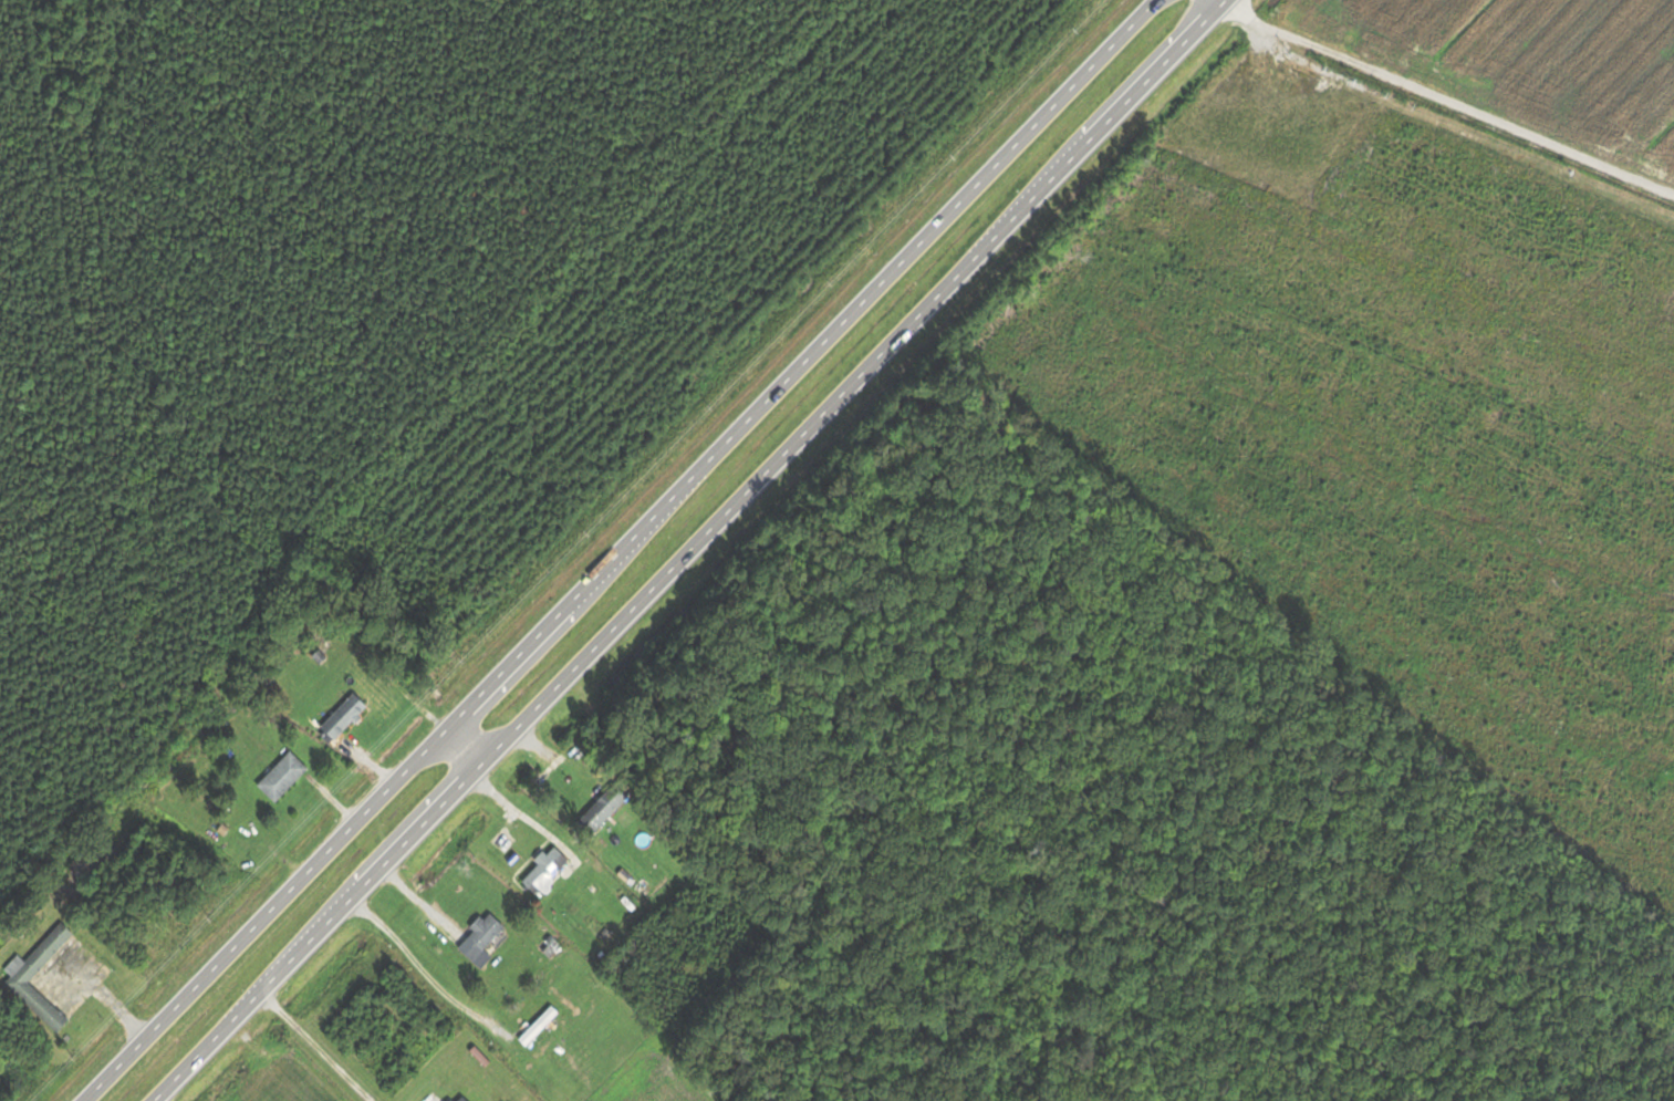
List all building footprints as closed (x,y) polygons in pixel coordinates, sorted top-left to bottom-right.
[(373,708),(358,693),(325,726),(340,741),(373,708)] [(261,785),(279,803),(312,770),(294,752),(261,785)] [(578,823),(596,838),(632,796),(615,781),(578,823)] [(549,896),(557,888),(552,883),(573,860),(555,844),(525,877),(542,893),(544,891),(549,896)] [(476,959),(508,927),(493,912),(461,944),(476,959)] [(7,984),(60,1034),(72,1020),(31,982),(76,933),(63,921),(26,961),(19,954),(6,969),(14,977),(7,984)]
